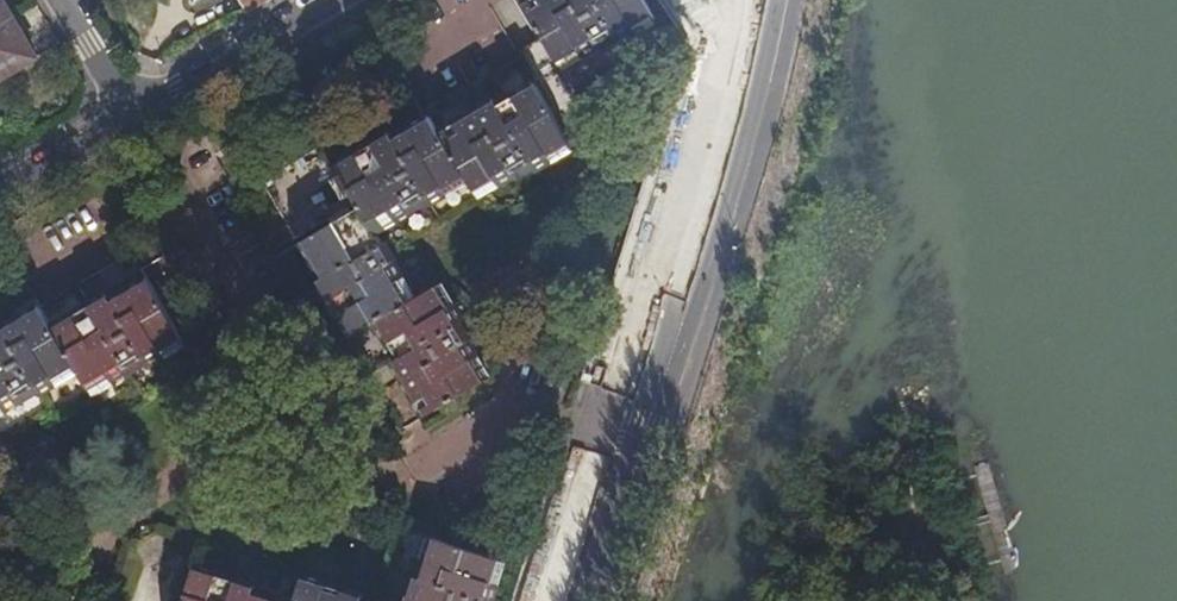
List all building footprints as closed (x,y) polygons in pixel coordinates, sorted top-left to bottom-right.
[(277,1),(277,0),(253,0),(260,11),(277,1)] [(524,6),(559,70),(650,16),(641,0),(534,0),(524,6)] [(1,1),(0,2),(0,85),(37,62),(1,1)] [(389,134),(336,165),(359,207),(301,241),(321,278),(315,281),(346,338),(374,322),(394,359),(389,362),(421,417),(485,379),(432,289),(411,300),(372,229),(464,176),(476,196),(567,144),(534,83),(496,105),(494,101),(438,133),(430,119),(393,140),(389,134)] [(74,364),(88,390),(179,336),(145,277),(108,299),(105,294),(51,326),(39,306),(3,327),(0,322),(0,408),(74,364)] [(495,559),(431,539),(418,579),(413,578),(406,600),(483,600),(495,559)] [(252,594),(253,588),(194,569),(184,600),(273,600),(252,594)] [(302,578),(294,600),(361,600),(362,597),(302,578)]
